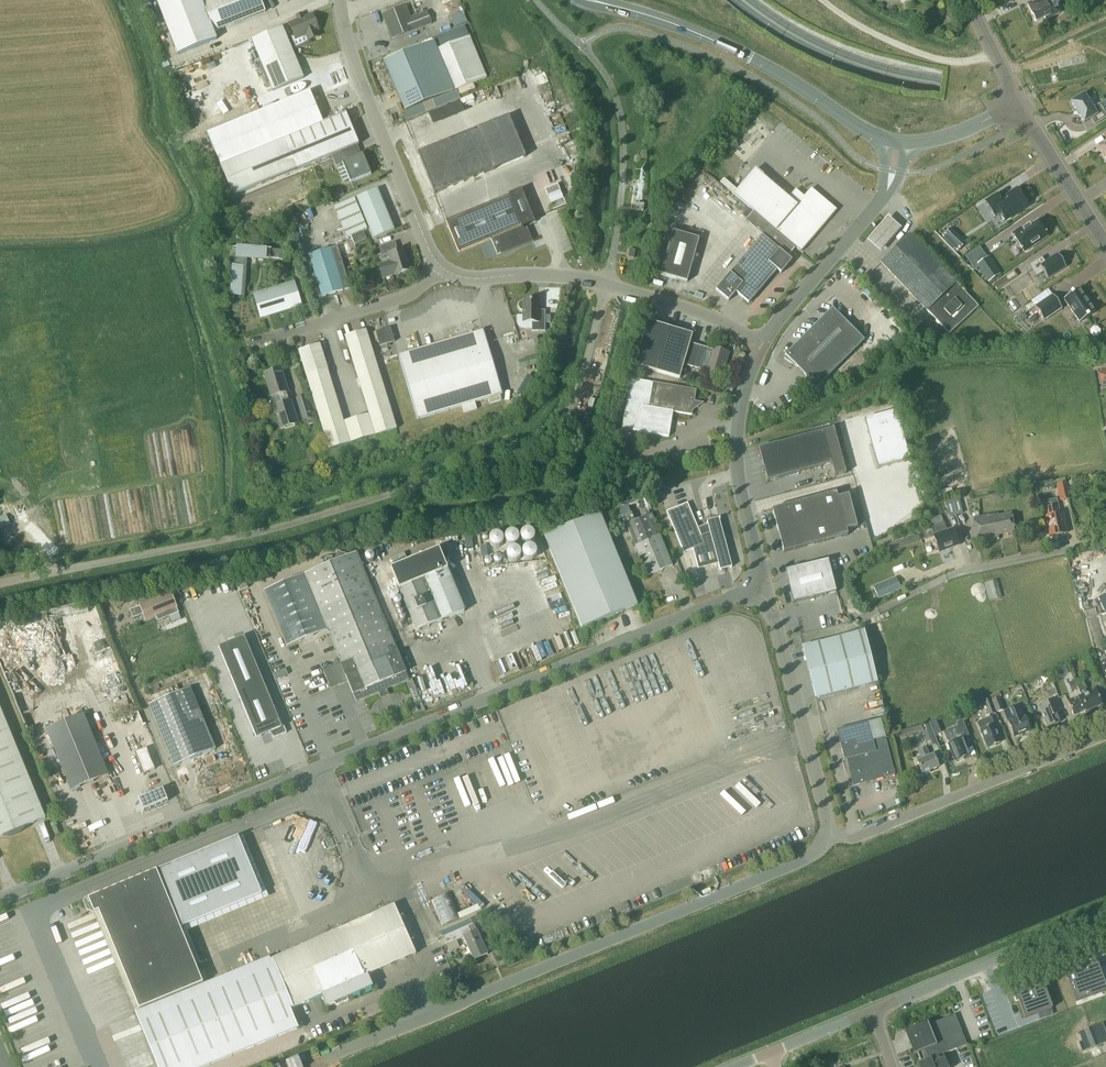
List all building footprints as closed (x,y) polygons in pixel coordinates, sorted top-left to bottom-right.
[(202,1),(202,0),(159,0),(157,1),(178,54),(217,39),(214,31),(265,11),(261,0),(203,0),(202,1)] [(1027,5),(1031,13),(1032,15),(1031,17),(1033,20),(1035,21),(1036,22),(1044,18),(1045,20),(1059,13),(1056,7),(1057,6),(1056,3),(1058,2),(1057,0),(1037,0),(1037,1),(1027,5)] [(432,24),(427,11),(411,18),(406,5),(385,13),(395,38),(432,24)] [(458,27),(470,22),(466,11),(454,15),(458,27)] [(318,29),(320,27),(318,22),(315,21),(312,15),(290,24),(296,39),(306,34),(309,40),(319,36),(316,30),(318,29)] [(273,91),(304,78),(283,27),(242,44),(250,62),(259,59),(273,91)] [(469,36),(438,49),(455,91),(487,78),(469,36)] [(455,91),(434,41),(383,63),(404,113),(455,91)] [(340,152),(344,162),(343,163),(351,183),(372,174),(363,154),(361,155),(357,145),(359,144),(346,113),(323,122),(310,91),(207,134),(233,196),(340,152)] [(1098,104),(1092,108),(1083,94),(1070,102),(1083,123),(1090,119),(1094,125),(1105,117),(1098,104)] [(416,153),(433,194),(494,169),(477,128),(416,153)] [(534,168),(542,188),(561,180),(553,161),(534,168)] [(800,251),(836,210),(811,188),(804,197),(796,189),(788,198),(755,169),(737,190),(724,178),(720,183),(800,251)] [(548,196),(561,190),(558,184),(545,189),(548,196)] [(394,230),(377,189),(357,198),(374,239),(394,230)] [(997,194),(986,201),(995,215),(1000,212),(1006,220),(1028,206),(1017,189),(1000,200),(997,194)] [(446,221),(459,252),(491,239),(497,254),(529,242),(522,226),(535,221),(522,190),(446,221)] [(551,203),(553,210),(566,205),(563,198),(551,203)] [(354,199),(334,207),(346,238),(351,236),(354,244),(366,239),(363,231),(367,229),(354,199)] [(889,215),(868,239),(875,245),(881,251),(902,227),(895,221),(889,215)] [(762,235),(788,257),(795,248),(769,227),(762,235)] [(1014,239),(1025,256),(1026,255),(1027,256),(1033,252),(1032,251),(1047,240),(1039,227),(1031,232),(1030,230),(1023,234),(1023,233),(1014,239)] [(955,234),(950,229),(941,237),(947,243),(955,234)] [(687,282),(699,239),(673,232),(661,275),(687,282)] [(728,301),(732,296),(736,292),(749,303),(777,270),(781,273),(792,260),(788,257),(762,235),(715,290),(728,301)] [(978,306),(964,291),(909,235),(881,262),(949,334),(978,306)] [(378,267),(381,279),(410,270),(404,249),(398,251),(395,242),(380,247),(382,256),(389,254),(391,263),(378,267)] [(322,297),(350,288),(337,246),(309,255),(322,297)] [(285,250),(238,247),(238,256),(235,256),(232,294),(242,295),(245,257),(285,260),(285,250)] [(1042,257),(1029,265),(1036,277),(1043,272),(1047,278),(1066,267),(1058,254),(1045,262),(1042,257)] [(983,261),(977,265),(988,281),(998,275),(992,267),(989,269),(983,261)] [(1001,288),(1022,276),(1018,270),(997,282),(1001,288)] [(262,315),(300,304),(294,283),(255,295),(262,315)] [(1079,288),(1063,299),(1080,323),(1095,312),(1079,288)] [(1052,294),(1034,307),(1044,320),(1062,308),(1052,294)] [(524,300),(524,301),(521,301),(520,303),(519,306),(520,308),(521,310),(524,311),(524,322),(532,322),(532,331),(545,331),(546,314),(539,314),(539,300),(524,300)] [(817,387),(865,340),(832,307),(785,355),(817,387)] [(886,310),(867,330),(871,333),(890,314),(886,310)] [(700,369),(704,353),(706,347),(690,343),(693,334),(647,321),(634,365),(680,378),(684,365),(693,367),(700,369)] [(391,328),(376,332),(380,346),(395,341),(391,328)] [(345,336),(348,347),(370,341),(366,330),(345,336)] [(399,355),(417,419),(502,394),(483,330),(399,355)] [(352,358),(373,352),(370,341),(348,347),(352,358)] [(323,355),(320,344),(299,350),(302,362),(323,355)] [(711,356),(704,353),(700,369),(720,375),(722,366),(725,367),(729,353),(714,348),(711,356)] [(352,358),(355,369),(376,363),(373,352),(352,358)] [(327,366),(323,355),(302,362),(305,373),(327,366)] [(359,381),(380,374),(376,363),(355,369),(359,381)] [(330,377),(327,366),(305,373),(309,384),(330,377)] [(297,424),(290,402),(281,369),(265,374),(282,428),(297,424)] [(1098,372),(1102,387),(1105,386),(1105,370),(1098,372)] [(359,381),(362,392),(383,385),(380,374),(359,381)] [(333,388),(330,377),(309,384),(312,395),(333,388)] [(703,403),(694,401),(696,390),(630,379),(622,429),(669,436),(673,412),(692,415),(693,410),(703,403)] [(721,384),(719,390),(731,394),(733,388),(721,384)] [(366,403),(387,396),(383,385),(362,392),(366,403)] [(337,399),(333,388),(312,395),(316,406),(337,399)] [(296,398),(303,421),(313,418),(306,395),(296,398)] [(366,403),(369,414),(390,407),(387,396),(366,403)] [(340,411),(337,399),(316,406),(319,417),(340,411)] [(362,439),(397,428),(390,407),(369,414),(355,418),(362,439)] [(344,422),(340,411),(319,417),(323,428),(344,422)] [(915,481),(898,417),(866,425),(883,489),(915,481)] [(355,418),(344,422),(323,428),(329,449),(362,439),(355,418)] [(763,463),(767,481),(832,463),(823,431),(777,443),(758,448),(762,463),(763,463)] [(1060,501),(1070,498),(1065,477),(1056,480),(1057,485),(1056,485),(1060,501)] [(937,492),(938,497),(953,494),(951,488),(937,492)] [(836,492),(772,509),(784,552),(848,535),(847,530),(838,497),(836,492)] [(626,493),(616,497),(619,505),(629,501),(626,493)] [(857,527),(849,494),(838,497),(847,530),(857,527)] [(963,513),(959,498),(946,502),(950,517),(963,513)] [(1057,505),(1056,506),(1055,499),(1044,502),(1045,506),(1044,507),(1044,508),(1046,517),(1045,517),(1049,537),(1067,533),(1062,513),(1059,514),(1057,505)] [(708,524),(698,528),(687,503),(667,512),(684,553),(693,549),(699,569),(718,563),(720,570),(732,567),(719,518),(707,521),(708,524)] [(638,605),(615,549),(600,513),(544,536),(582,628),(638,605)] [(998,535),(1014,531),(1011,514),(998,516),(998,513),(973,518),(977,542),(999,537),(998,535)] [(626,524),(635,545),(647,576),(673,566),(652,514),(626,524)] [(10,525),(6,515),(0,518),(0,529),(10,525)] [(939,552),(939,553),(959,545),(959,544),(953,528),(946,530),(944,523),(943,523),(941,516),(929,520),(931,527),(918,532),(921,540),(934,536),(939,552)] [(524,540),(527,542),(531,542),(533,540),(535,538),(536,535),(534,531),(532,529),(528,528),(525,530),(522,532),(522,536),(524,540)] [(508,535),(508,539),(510,542),(513,543),(517,543),(519,541),(521,538),(521,536),(519,533),(517,531),(513,531),(510,532),(508,535)] [(493,543),(496,545),(500,544),(502,542),(503,539),(503,536),(501,533),(498,532),(495,532),(492,534),(490,537),(491,541),(493,543)] [(914,534),(886,545),(889,553),(917,542),(914,534)] [(439,549),(415,559),(440,621),(464,611),(439,549)] [(331,688),(348,681),(357,702),(379,693),(381,698),(390,694),(387,689),(410,680),(398,653),(397,653),(356,552),(305,574),(252,595),(275,651),(328,630),(342,664),(324,671),(331,688)] [(841,590),(834,558),(791,569),(799,601),(841,590)] [(440,621),(415,559),(391,569),(417,631),(440,621)] [(896,577),(873,586),(878,598),(901,589),(896,577)] [(1001,597),(996,579),(984,583),(989,600),(1001,597)] [(554,600),(555,601),(561,598),(553,581),(541,587),(549,603),(554,600)] [(143,614),(145,621),(156,617),(157,621),(179,613),(171,592),(139,605),(139,606),(130,610),(133,618),(143,614)] [(115,600),(118,607),(125,604),(122,597),(115,600)] [(1084,610),(1086,618),(1097,615),(1095,607),(1084,610)] [(864,631),(802,647),(815,699),(877,683),(864,631)] [(274,737),(287,732),(276,706),(274,707),(244,636),(219,646),(257,738),(272,731),(274,737)] [(530,663),(547,660),(545,645),(527,648),(530,663)] [(1086,660),(1093,679),(1100,676),(1092,658),(1086,660)] [(1087,693),(1080,678),(1074,681),(1077,689),(1080,696),(1086,711),(1102,705),(1096,689),(1087,693)] [(1068,683),(1071,691),(1077,689),(1074,681),(1068,683)] [(216,749),(190,688),(149,705),(175,766),(216,749)] [(992,701),(996,712),(1003,710),(999,697),(1001,696),(999,692),(989,696),(990,698),(991,701),(992,701)] [(1080,696),(1067,701),(1074,716),(1086,711),(1080,696)] [(1059,713),(1058,710),(1061,709),(1056,697),(1040,704),(1042,710),(1040,711),(1047,727),(1060,722),(1057,714),(1059,713)] [(990,698),(983,701),(989,716),(996,713),(991,701),(990,698)] [(1027,700),(1021,702),(1024,708),(1029,706),(1027,700)] [(1007,721),(1014,737),(1015,736),(1016,737),(1029,732),(1029,730),(1031,730),(1024,714),(1020,705),(1004,712),(1008,721),(1007,721)] [(26,826),(46,818),(0,707),(0,837),(4,835),(10,836),(16,834),(22,831),(26,826)] [(82,714),(46,729),(71,790),(107,775),(82,714)] [(984,737),(988,747),(989,747),(990,748),(995,746),(995,744),(1000,742),(996,732),(997,732),(995,725),(994,725),(991,717),(977,723),(980,731),(983,738),(984,737)] [(949,744),(956,761),(969,756),(966,747),(967,747),(963,738),(962,735),(968,733),(963,721),(956,723),(958,727),(944,732),(947,740),(948,740),(949,744)] [(853,786),(895,775),(885,738),(873,741),(868,722),(837,730),(844,759),(846,759),(853,786)] [(928,724),(900,731),(902,738),(923,732),(928,746),(936,743),(928,724)] [(916,759),(922,774),(924,773),(925,774),(930,772),(930,771),(939,767),(933,755),(929,757),(926,747),(918,751),(920,757),(916,759)] [(158,754),(137,762),(141,774),(163,766),(158,754)] [(164,789),(140,798),(144,811),(169,801),(164,789)] [(310,869),(326,863),(309,820),(293,826),(310,869)] [(394,905),(270,960),(269,958),(204,985),(180,927),(262,894),(238,837),(98,895),(98,894),(87,900),(90,909),(92,908),(135,1011),(158,1066),(203,1066),(298,1028),(290,1008),(292,1008),(293,1008),(322,995),(327,1007),(335,1003),(347,997),(373,986),(367,975),(416,953),(394,905)] [(461,918),(450,892),(431,900),(442,926),(461,918)] [(464,917),(483,909),(481,904),(462,911),(464,917)] [(478,916),(470,919),(473,924),(480,921),(478,916)] [(471,933),(468,926),(448,935),(446,930),(441,932),(446,945),(463,937),(473,960),(488,954),(477,930),(471,933)] [(1096,962),(1064,974),(1075,1002),(1105,991),(1096,962)] [(1023,1018),(1051,1008),(1043,985),(1021,992),(1020,990),(1012,993),(1015,1002),(1017,1001),(1023,1018)] [(928,1025),(927,1023),(905,1032),(913,1054),(917,1052),(923,1066),(948,1066),(943,1054),(967,1044),(955,1014),(928,1025)] [(1105,1042),(1105,1033),(1102,1023),(1078,1032),(1086,1050),(1105,1042)]
